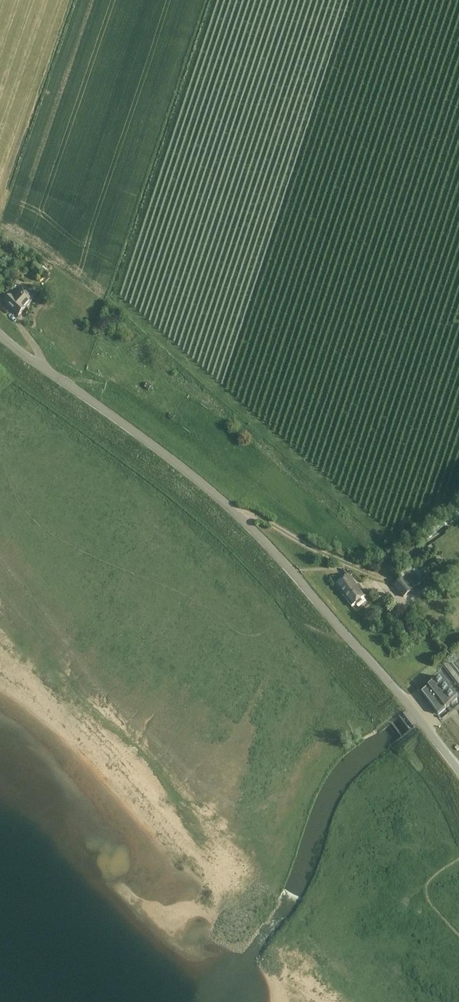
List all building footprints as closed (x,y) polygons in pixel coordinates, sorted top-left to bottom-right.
[(37,264),(31,269),(38,277),(44,271),(37,264)] [(35,295),(31,292),(27,293),(22,289),(14,298),(11,295),(3,302),(18,316),(34,300),(33,299),(35,295)] [(421,581),(407,562),(401,567),(404,571),(398,576),(401,579),(393,586),(403,598),(412,591),(411,591),(416,586),(417,587),(422,583),(420,582),(421,581)] [(356,586),(348,576),(336,585),(351,606),(366,595),(358,584),(356,586)] [(457,700),(440,678),(421,693),(438,715),(457,700)]
